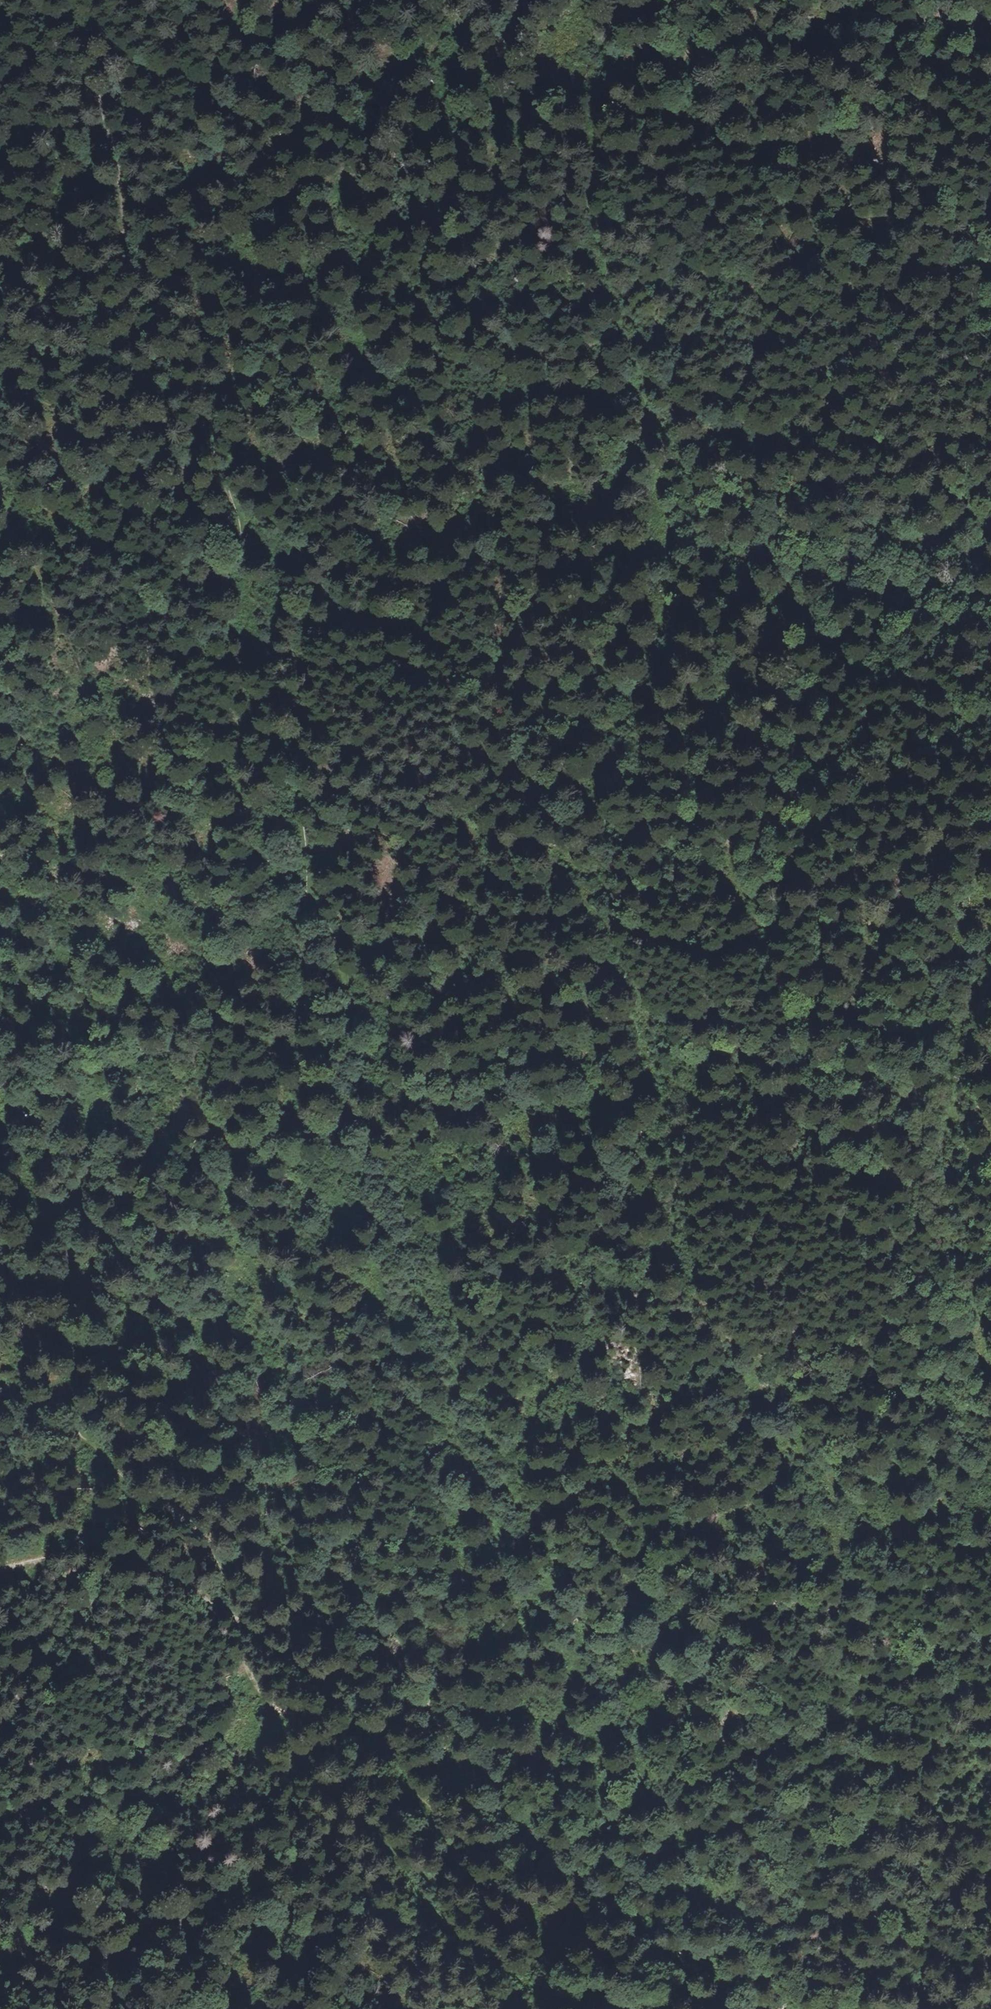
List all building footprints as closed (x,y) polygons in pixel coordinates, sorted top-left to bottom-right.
[(289,1709),(283,1714),(288,1719),(294,1714),(289,1709)]
